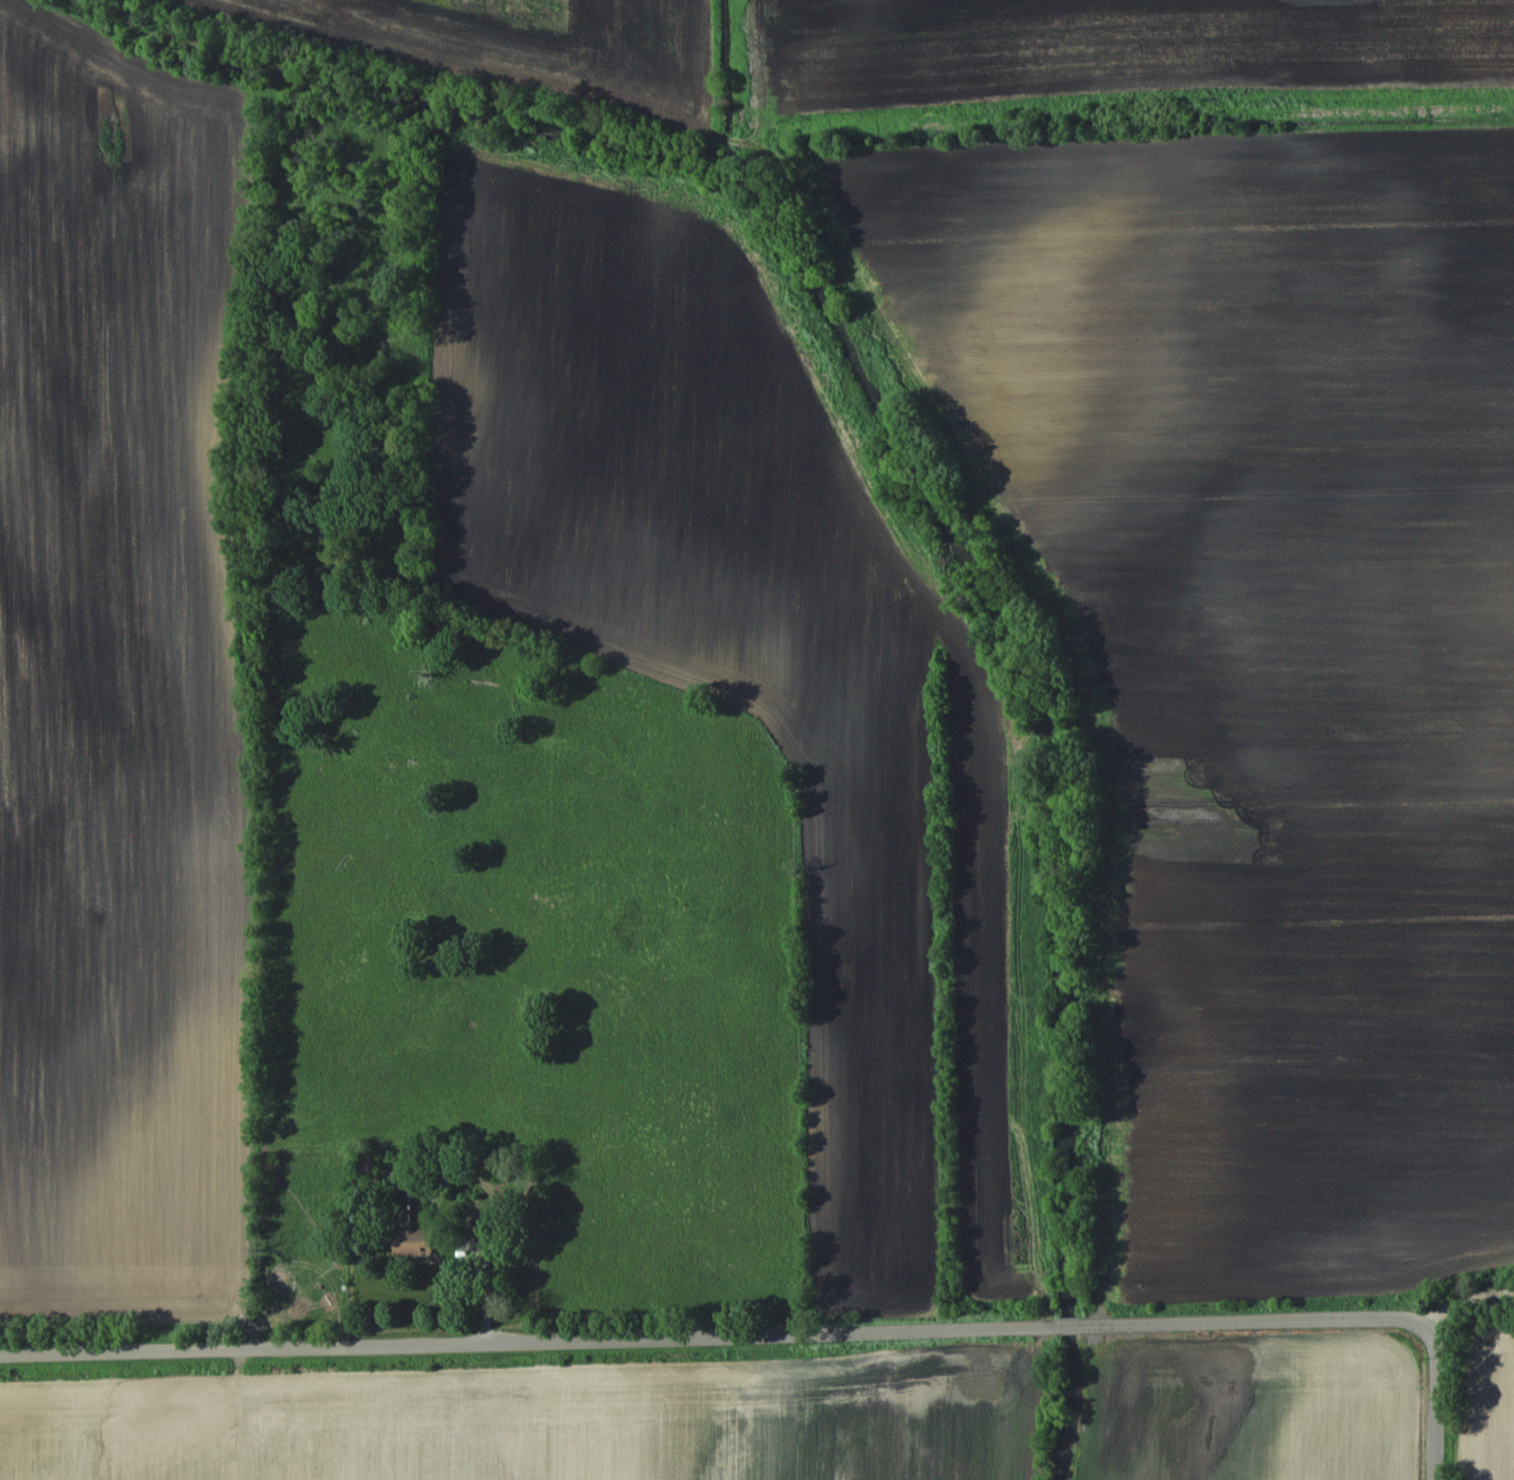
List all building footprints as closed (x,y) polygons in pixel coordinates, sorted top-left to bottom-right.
[(434,1255),(434,1229),(395,1229),(395,1255),(434,1255)]
